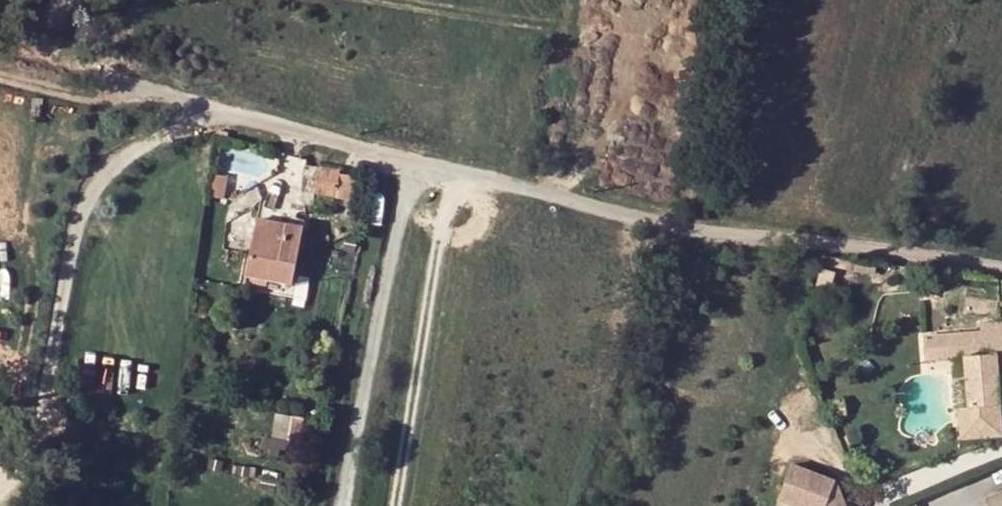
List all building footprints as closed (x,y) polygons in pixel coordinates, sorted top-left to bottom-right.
[(301,192),(335,197),(339,173),(306,167),(301,192)] [(360,177),(339,173),(335,197),(357,201),(360,177)] [(213,199),(228,201),(229,191),(231,179),(216,177),(213,199)] [(292,285),(302,228),(257,220),(246,277),(292,285)] [(930,357),(964,354),(968,405),(955,406),(958,442),(1001,438),(1001,395),(1000,368),(1001,367),(1001,318),(977,320),(978,331),(928,335),(930,357)] [(839,480),(793,467),(777,502),(792,505),(849,505),(839,480)] [(988,496),(992,505),(1001,505),(1001,490),(988,496)]
